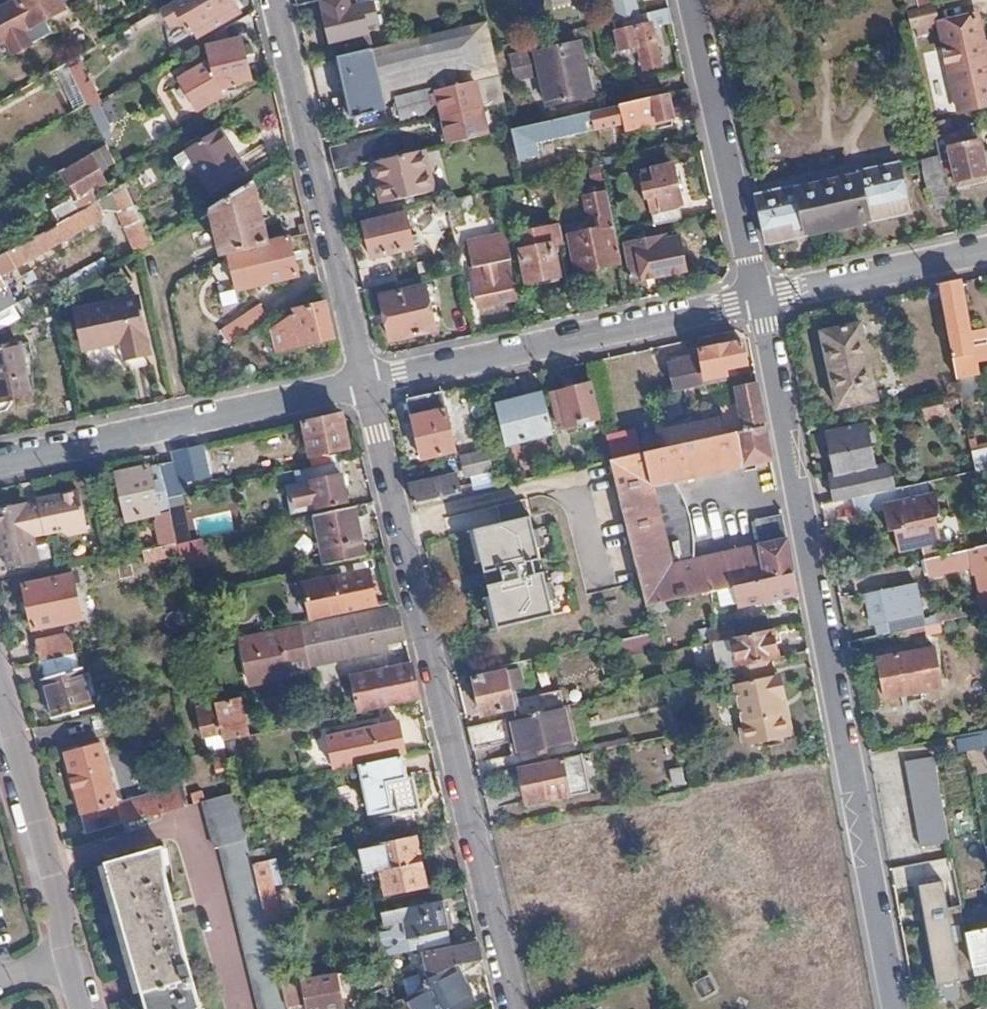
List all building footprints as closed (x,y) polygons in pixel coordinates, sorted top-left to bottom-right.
[(20,4),(13,6),(11,1),(0,8),(0,43),(7,40),(14,53),(22,52),(28,47),(31,42),(53,29),(46,18),(73,1),(72,0),(18,0),(20,4)] [(241,13),(233,0),(177,0),(161,9),(171,26),(182,20),(189,33),(194,30),(198,38),(241,13)] [(335,52),(368,43),(365,27),(377,24),(374,4),(383,1),(383,0),(322,0),(335,52)] [(936,22),(933,4),(906,11),(910,28),(936,22)] [(672,22),(668,7),(613,20),(619,50),(634,46),(639,69),(660,65),(652,26),(672,22)] [(976,16),(937,24),(956,109),(986,101),(986,66),(976,16)] [(499,75),(493,49),(486,21),(359,51),(371,106),(436,90),(474,81),(499,75)] [(97,45),(106,40),(98,27),(89,31),(97,45)] [(178,80),(190,101),(196,97),(202,108),(220,98),(217,91),(251,82),(240,38),(205,46),(209,62),(178,80)] [(589,95),(577,43),(534,53),(547,105),(589,95)] [(359,51),(333,57),(346,112),(348,118),(372,112),(371,106),(359,51)] [(84,62),(69,68),(78,88),(75,89),(82,106),(100,99),(84,62)] [(436,90),(442,117),(480,107),(474,81),(436,90)] [(622,122),(625,128),(673,117),(668,93),(620,104),(622,122)] [(196,97),(190,101),(196,112),(202,108),(196,97)] [(102,134),(113,129),(102,103),(91,108),(102,134)] [(597,127),(622,122),(620,104),(594,110),(595,118),(597,127)] [(480,107),(442,117),(449,144),(487,135),(480,107)] [(550,120),(552,134),(591,125),(590,119),(595,118),(594,110),(550,120)] [(498,114),(502,131),(512,129),(508,112),(498,114)] [(512,129),(520,159),(542,154),(538,138),(552,134),(550,120),(512,129)] [(974,125),(934,134),(937,149),(948,146),(956,179),(986,172),(986,171),(982,149),(980,139),(977,139),(974,125)] [(245,169),(220,127),(185,149),(210,190),(245,169)] [(415,127),(329,147),(334,170),(365,164),(419,151),(434,147),(432,137),(415,127)] [(115,162),(105,144),(100,148),(109,165),(115,162)] [(943,176),(937,149),(923,152),(928,180),(943,176)] [(419,151),(365,164),(374,205),(429,192),(419,151)] [(54,210),(61,222),(100,199),(96,190),(108,181),(93,156),(68,172),(66,167),(57,172),(73,198),(54,210)] [(681,203),(673,165),(651,170),(655,190),(652,191),(656,209),(681,203)] [(895,165),(756,196),(768,245),(908,211),(907,204),(903,204),(895,165)] [(210,205),(221,251),(227,249),(269,239),(253,180),(210,205)] [(124,224),(141,214),(126,184),(100,199),(61,222),(38,235),(46,247),(99,217),(100,210),(111,204),(124,224)] [(936,210),(950,207),(945,184),(930,187),(936,210)] [(601,215),(610,213),(608,203),(599,205),(601,215)] [(412,250),(405,217),(363,227),(371,260),(412,250)] [(299,233),(308,230),(305,219),(298,222),(299,233)] [(617,262),(610,227),(569,236),(577,272),(617,262)] [(512,258),(506,232),(465,243),(471,268),(469,268),(478,307),(517,297),(508,259),(512,258)] [(269,239),(227,249),(236,288),(298,274),(289,235),(269,239)] [(687,270),(679,235),(664,238),(664,236),(625,246),(633,282),(687,270)] [(558,275),(551,242),(518,249),(525,283),(558,275)] [(0,261),(0,285),(20,272),(11,257),(0,262),(0,261)] [(979,374),(961,281),(939,286),(958,378),(979,374)] [(437,329),(425,287),(380,298),(390,340),(437,329)] [(147,352),(136,298),(76,311),(83,349),(119,341),(122,357),(147,352)] [(333,338),(324,300),(292,307),(293,313),(272,327),(278,350),(333,338)] [(238,336),(268,317),(259,303),(229,324),(238,336)] [(864,326),(859,327),(874,402),(880,401),(864,326)] [(874,402),(859,327),(822,335),(837,411),(874,402)] [(696,386),(707,384),(706,380),(726,376),(725,370),(746,365),(740,342),(701,351),(703,363),(692,366),(696,386)] [(20,345),(0,350),(0,411),(7,409),(15,398),(30,395),(20,345)] [(656,373),(651,348),(637,352),(642,376),(656,373)] [(722,434),(765,425),(757,383),(736,387),(737,395),(729,396),(732,412),(712,417),(713,423),(719,422),(722,434)] [(597,418),(588,384),(551,393),(559,426),(597,418)] [(552,429),(543,394),(495,405),(503,440),(552,429)] [(958,450),(971,447),(961,397),(924,405),(926,418),(950,413),(958,450)] [(345,448),(339,413),(303,421),(310,455),(327,452),(345,448)] [(446,415),(410,423),(421,471),(459,460),(453,437),(446,415)] [(658,448),(703,438),(699,421),(655,431),(658,448)] [(828,475),(834,502),(850,499),(894,489),(888,462),(876,465),(866,424),(827,433),(835,473),(828,475)] [(732,584),(792,571),(786,537),(760,543),(670,564),(653,485),(771,458),(765,425),(722,434),(703,438),(658,448),(610,458),(644,604),(672,598),(718,587),(732,584)] [(596,462),(610,458),(607,447),(594,451),(596,462)] [(972,451),(975,470),(978,482),(986,480),(986,448),(972,451)] [(465,472),(490,466),(486,450),(462,456),(465,472)] [(312,466),(329,463),(327,452),(310,455),(312,466)] [(338,475),(335,462),(329,463),(312,466),(301,469),(303,483),(286,487),(292,513),(346,501),(341,475),(338,475)] [(166,498),(184,494),(177,464),(159,468),(163,486),(166,498)] [(153,488),(149,468),(148,465),(117,473),(127,519),(159,511),(153,488)] [(163,486),(159,468),(158,466),(149,468),(153,488),(163,486)] [(471,473),(472,479),(473,486),(493,481),(491,469),(471,473)] [(456,472),(409,483),(410,491),(413,502),(459,491),(459,489),(458,482),(456,472)] [(472,479),(458,482),(459,489),(473,486),(472,479)] [(1,533),(5,549),(7,564),(34,558),(31,543),(35,543),(31,529),(43,526),(45,530),(64,525),(65,530),(87,525),(78,487),(54,492),(55,498),(38,501),(26,503),(25,498),(0,503),(0,533),(1,533)] [(894,489),(850,499),(853,516),(880,511),(882,523),(889,522),(892,531),(896,553),(936,544),(932,518),(937,517),(932,494),(901,500),(898,488),(894,489)] [(37,495),(38,501),(55,498),(54,492),(37,495)] [(487,588),(496,628),(552,615),(542,574),(533,576),(529,562),(538,560),(524,499),(496,506),(501,524),(474,531),(484,572),(500,568),(502,576),(504,584),(487,588)] [(325,565),(364,557),(353,506),(314,515),(325,565)] [(760,543),(786,537),(781,513),(754,518),(760,543)] [(889,522),(882,523),(884,532),(892,531),(889,522)] [(152,549),(177,544),(173,527),(148,533),(152,549)] [(177,544),(183,571),(210,564),(203,538),(177,544)] [(986,614),(986,546),(937,557),(939,572),(973,566),(984,614),(986,614)] [(375,605),(366,569),(303,584),(312,621),(375,605)] [(737,605),(797,592),(792,571),(732,584),(736,602),(737,605)] [(80,618),(70,574),(23,585),(33,629),(80,618)] [(722,605),(736,602),(732,584),(718,587),(722,605)] [(884,620),(885,634),(922,627),(915,586),(878,593),(884,620)] [(867,625),(884,620),(878,593),(862,596),(867,625)] [(674,608),(672,598),(644,604),(646,613),(674,608)] [(378,614),(385,646),(405,641),(398,610),(378,614)] [(298,630),(307,669),(386,652),(385,646),(378,614),(298,630)] [(729,636),(734,635),(732,622),(705,629),(708,641),(729,636)] [(770,657),(777,656),(770,627),(734,635),(729,636),(736,665),(770,657)] [(284,674),(307,669),(298,630),(241,642),(250,687),(270,683),(269,677),(284,674)] [(617,654),(654,646),(651,632),(615,640),(617,654)] [(39,660),(71,653),(67,633),(36,640),(39,660)] [(940,690),(932,647),(873,657),(882,701),(940,690)] [(87,710),(74,652),(71,653),(39,660),(53,717),(87,710)] [(773,672),(770,657),(736,665),(725,668),(728,686),(734,685),(741,717),(735,725),(738,739),(747,745),(786,737),(777,696),(782,694),(778,672),(773,672)] [(516,663),(497,668),(497,670),(473,676),(482,712),(513,705),(510,687),(521,685),(517,666),(516,663)] [(358,712),(419,699),(411,664),(351,677),(358,712)] [(517,666),(521,685),(527,684),(522,664),(517,666)] [(285,681),(284,674),(269,677),(270,683),(285,681)] [(520,714),(564,705),(568,703),(565,689),(517,700),(520,714)] [(790,736),(782,694),(777,696),(786,737),(790,736)] [(223,740),(246,736),(237,698),(214,704),(221,731),(223,740)] [(221,731),(214,704),(197,708),(203,734),(221,731)] [(473,751),(513,742),(515,753),(572,740),(564,705),(520,714),(507,717),(467,727),(473,751)] [(400,758),(406,756),(399,723),(327,738),(334,771),(358,766),(400,758)] [(985,744),(982,730),(962,734),(965,752),(985,747),(985,744)] [(64,752),(86,832),(182,806),(181,798),(178,786),(117,802),(100,742),(64,752)] [(216,767),(229,765),(225,745),(211,748),(216,767)] [(583,752),(521,765),(527,802),(589,790),(583,752)] [(903,763),(919,851),(948,845),(930,757),(903,763)] [(405,780),(400,758),(358,766),(368,814),(414,805),(409,779),(405,780)] [(214,847),(218,846),(246,839),(235,791),(203,800),(214,847)] [(193,803),(203,800),(201,792),(191,794),(193,803)] [(280,985),(266,925),(252,863),(249,853),(246,839),(218,846),(258,1008),(286,1008),(280,985)] [(381,871),(420,863),(416,842),(363,852),(367,873),(381,871)] [(158,848),(101,865),(130,970),(137,975),(147,1008),(200,1008),(165,885),(158,848)] [(252,863),(260,861),(257,850),(249,853),(252,863)] [(266,925),(280,922),(267,860),(260,861),(252,863),(266,925)] [(426,886),(420,863),(381,871),(386,894),(426,886)] [(384,953),(448,939),(440,903),(384,915),(386,925),(400,922),(402,929),(388,932),(379,934),(384,953)] [(400,922),(386,925),(388,932),(402,929),(400,922)] [(975,976),(984,974),(983,968),(986,967),(986,930),(966,934),(975,976)] [(380,959),(449,943),(448,939),(384,953),(373,955),(374,958),(375,964),(381,963),(380,959)] [(455,967),(481,961),(477,944),(423,957),(425,969),(421,970),(423,982),(436,975),(455,967)] [(455,967),(436,975),(423,982),(420,987),(410,995),(417,1008),(458,1008),(473,1001),(468,992),(474,989),(471,980),(463,983),(455,967)] [(336,973),(302,981),(308,1008),(334,1008),(345,1006),(336,973)] [(392,1004),(410,995),(420,987),(417,978),(388,984),(392,1004)]
